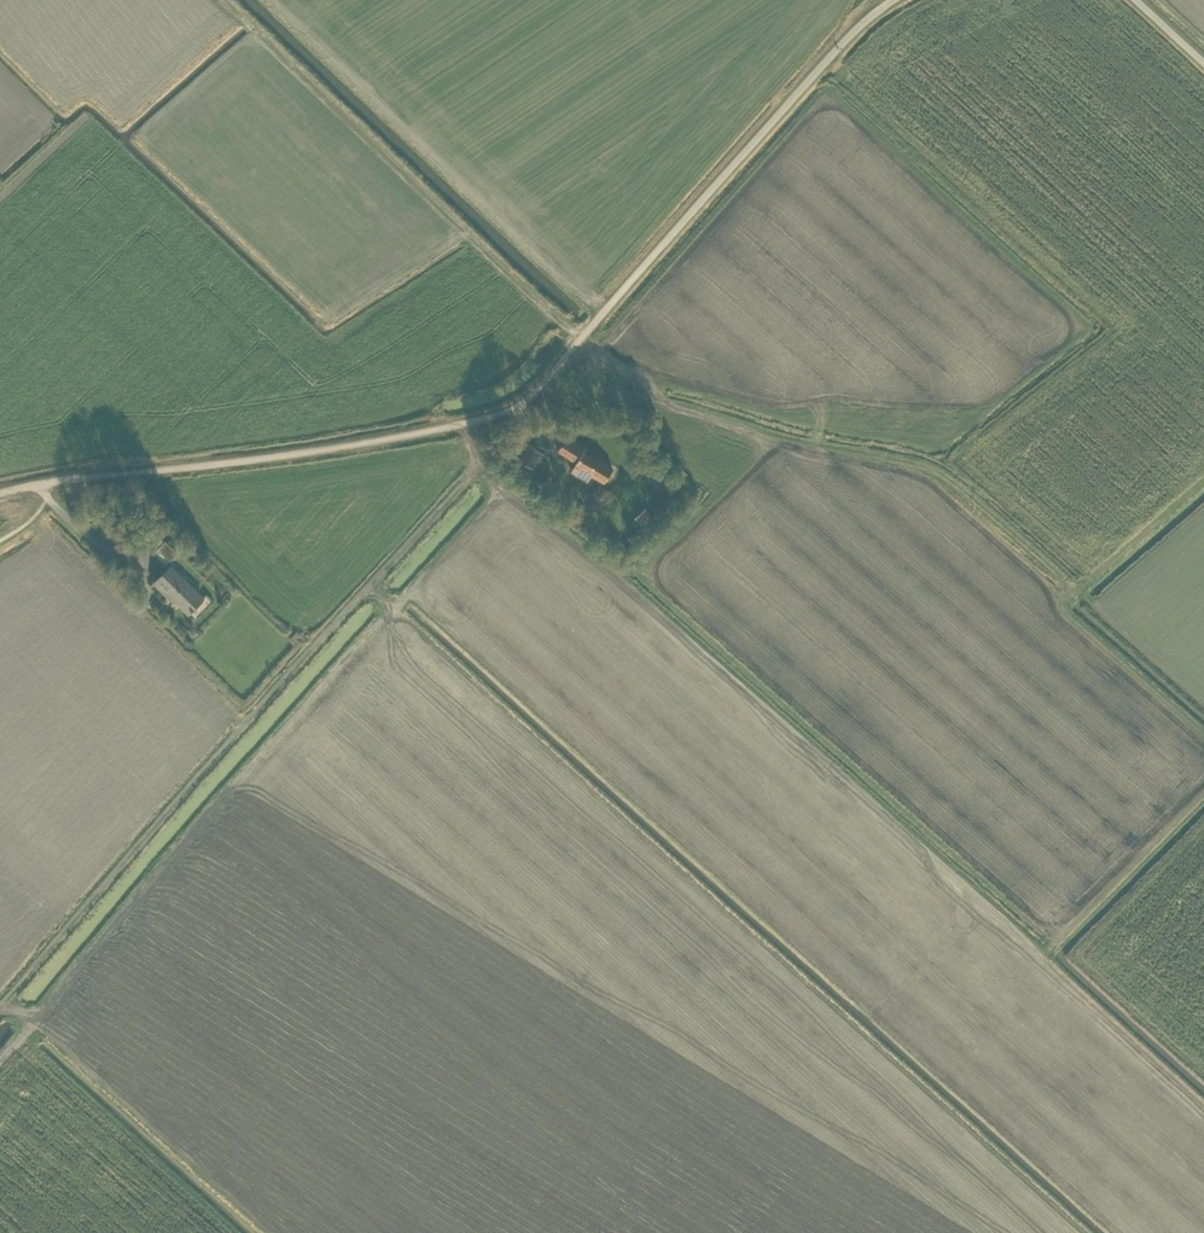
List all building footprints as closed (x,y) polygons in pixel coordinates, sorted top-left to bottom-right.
[(586,454),(583,452),(585,449),(567,439),(561,450),(562,450),(560,452),(570,458),(572,456),(577,459),(571,471),(587,481),(591,475),(604,482),(613,469),(597,459),(596,460),(586,454)] [(519,459),(533,469),(544,453),(530,444),(519,459)] [(636,516),(644,525),(651,518),(643,510),(636,516)] [(165,565),(177,553),(165,541),(153,553),(165,565)] [(170,566),(159,577),(154,583),(173,602),(175,600),(188,613),(203,597),(170,566)]
